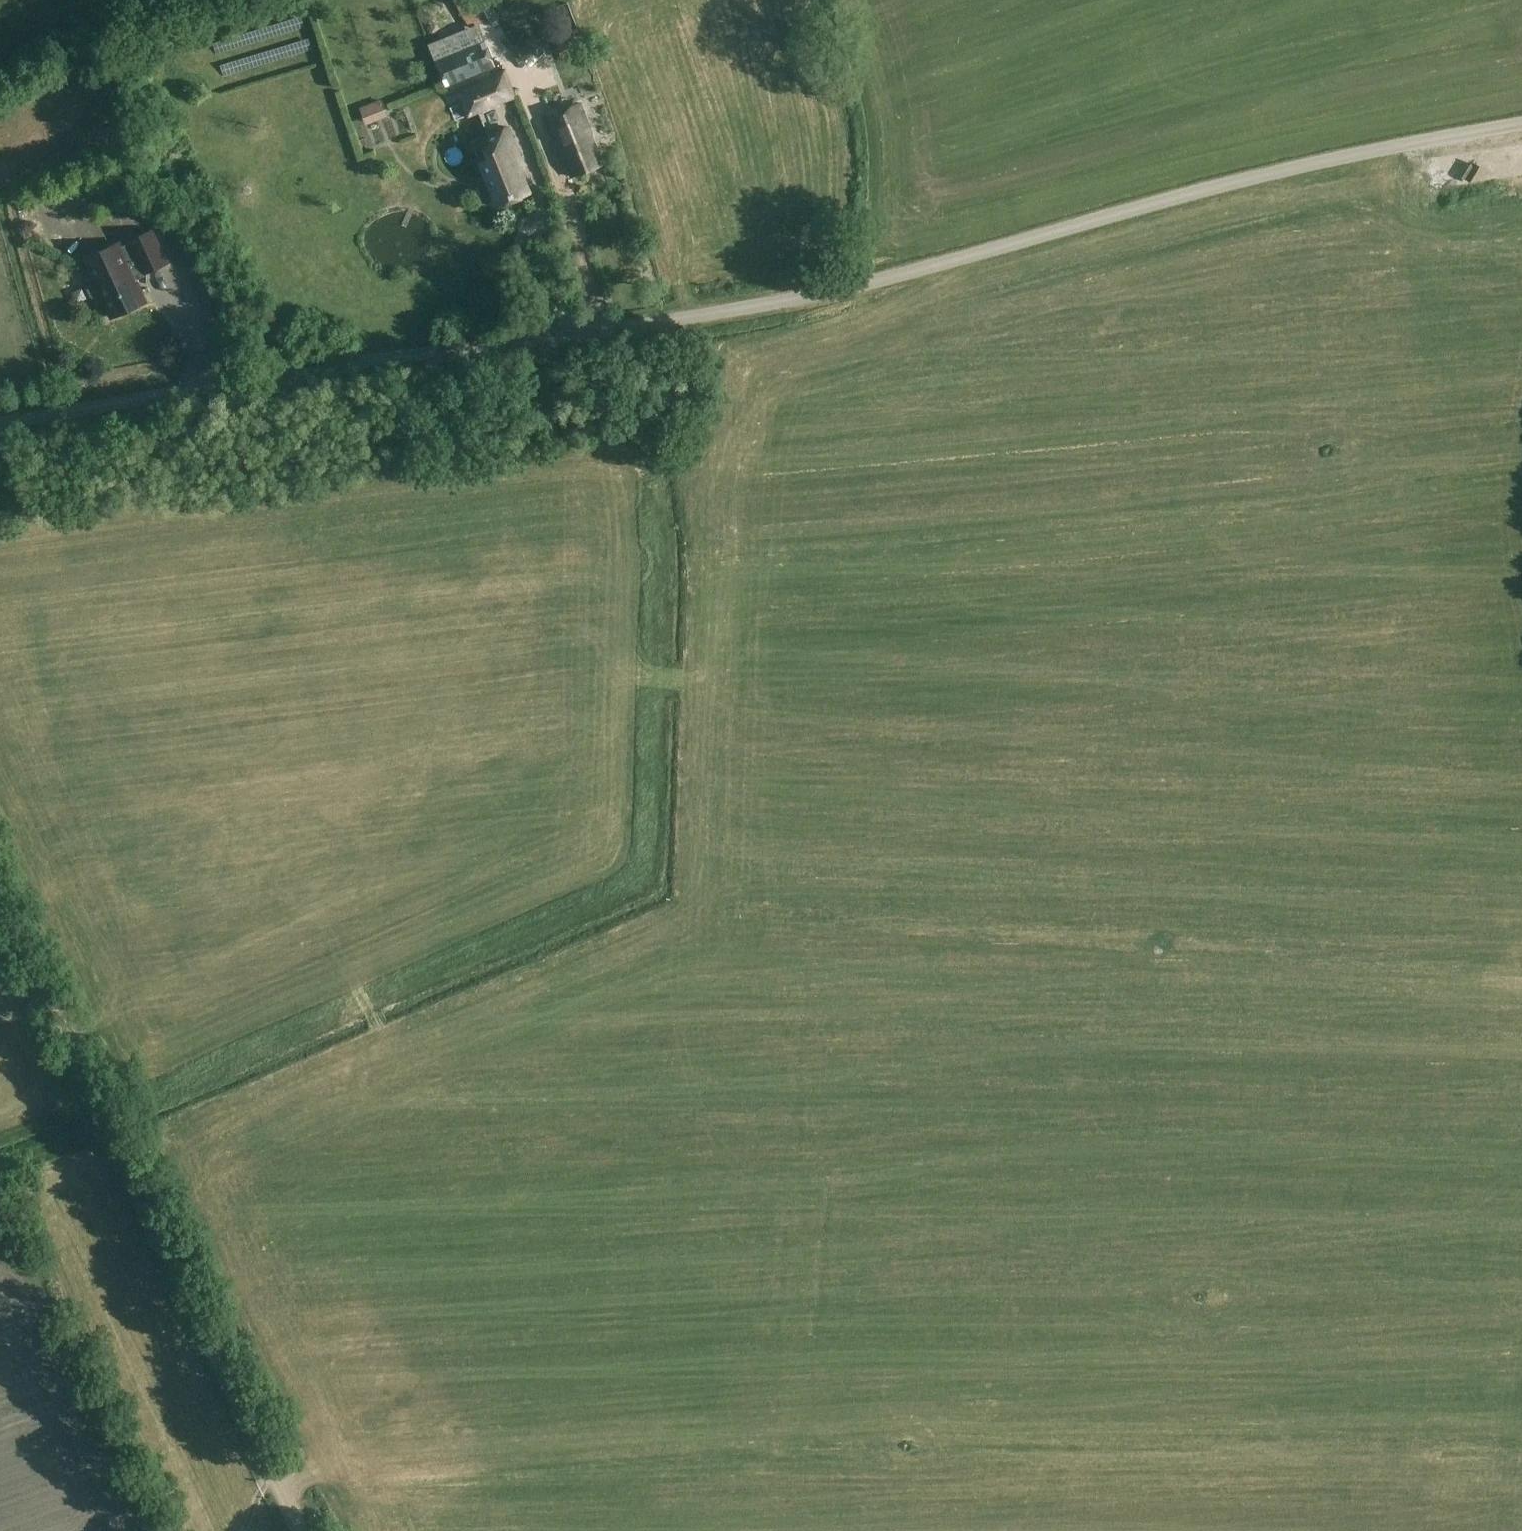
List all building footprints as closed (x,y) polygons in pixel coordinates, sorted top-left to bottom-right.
[(575,39),(558,45),(562,56),(568,54),(579,50),(575,39)] [(446,84),(491,67),(482,42),(437,59),(446,84)] [(467,117),(518,97),(506,67),(455,87),(467,117)] [(581,103),(548,116),(565,160),(566,159),(573,177),(604,164),(592,135),(593,134),(581,103)] [(520,105),(505,106),(505,118),(520,118),(520,105)] [(506,124),(486,132),(490,142),(481,145),(486,156),(476,160),(496,208),(505,204),(505,205),(524,198),(523,196),(533,192),(522,165),(526,164),(510,124),(506,126),(506,124)] [(111,317),(146,301),(133,274),(143,270),(144,273),(167,262),(152,230),(129,240),(130,242),(121,246),(119,242),(85,258),(94,279),(90,281),(87,287),(91,295),(97,298),(102,296),(111,317)]
